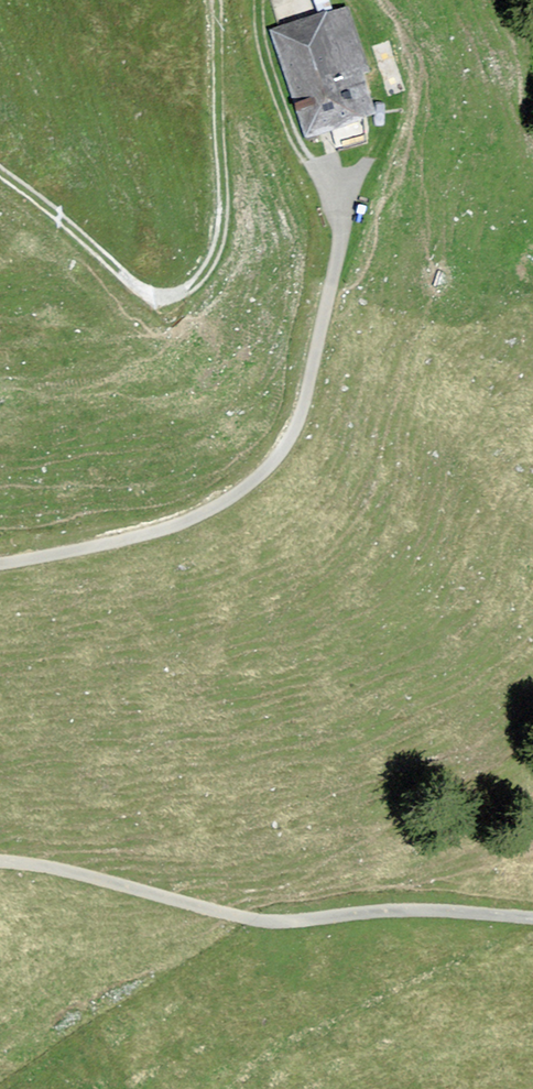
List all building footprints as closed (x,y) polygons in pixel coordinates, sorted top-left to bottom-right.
[(379,106),(346,7),(278,29),(311,129),(379,106)]
